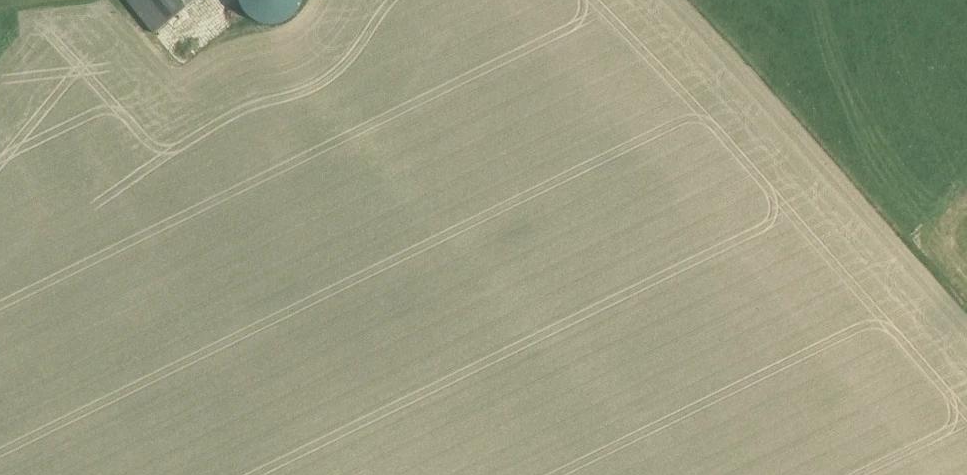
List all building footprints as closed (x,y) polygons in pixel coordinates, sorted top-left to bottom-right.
[(152,34),(195,0),(125,0),(152,34)] [(240,7),(247,15),(255,21),(265,24),(275,24),(285,21),(293,15),(299,6),(301,0),(238,0),(240,7)]
